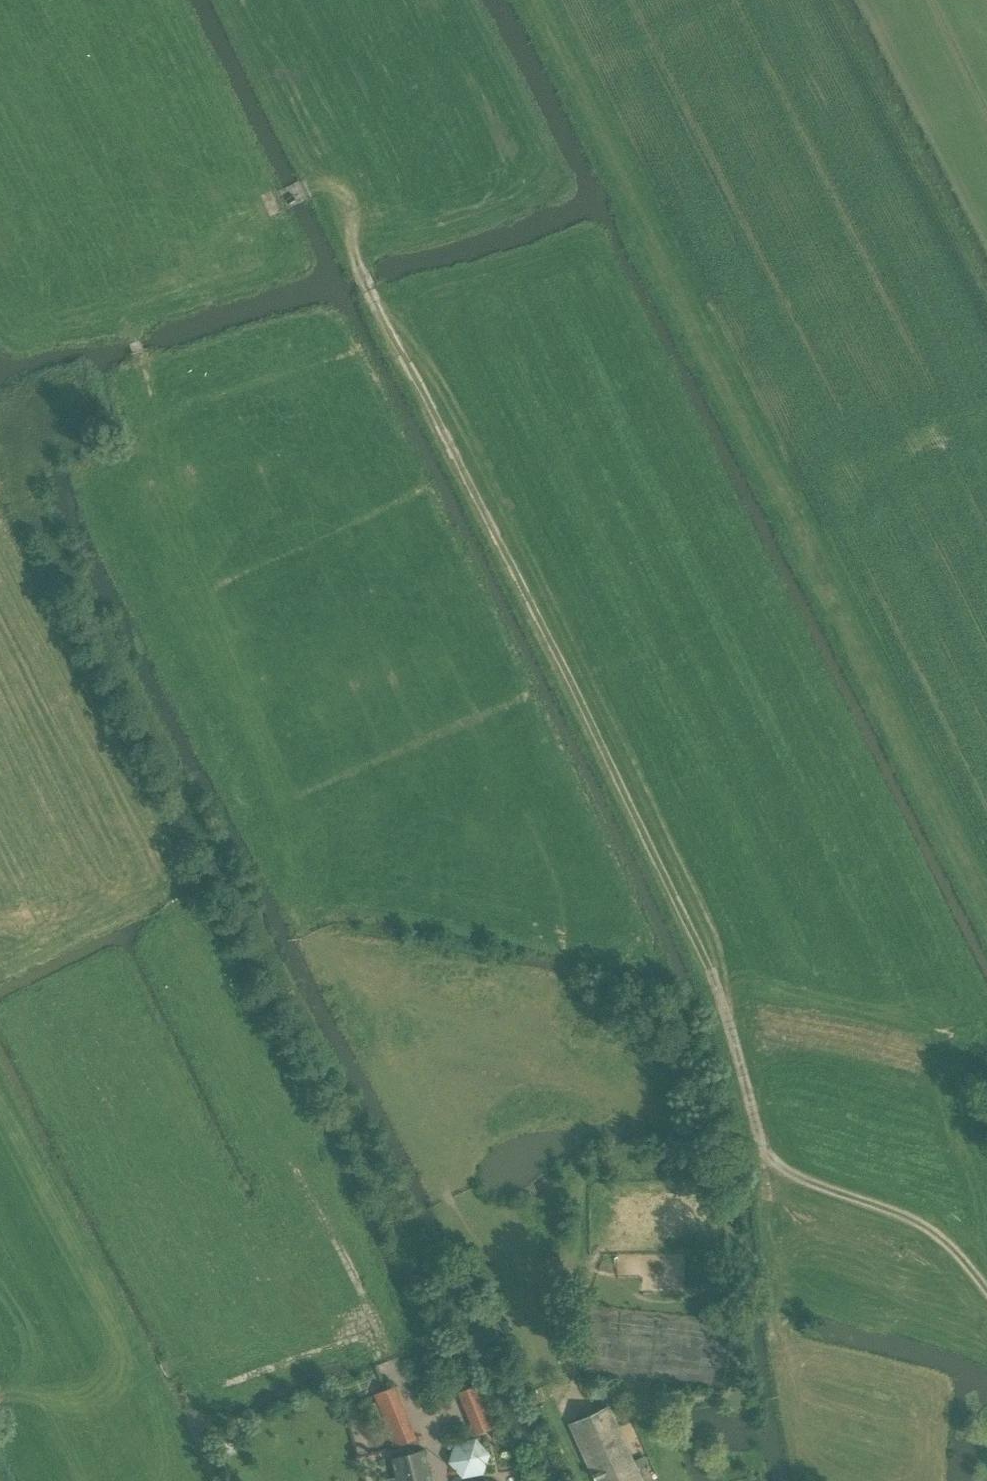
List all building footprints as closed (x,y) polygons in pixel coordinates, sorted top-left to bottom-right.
[(474,1436),(497,1426),(479,1384),(457,1393),(474,1436)] [(608,1407),(570,1425),(595,1480),(642,1480),(608,1407)] [(422,1450),(391,1458),(397,1480),(430,1480),(422,1450)]
